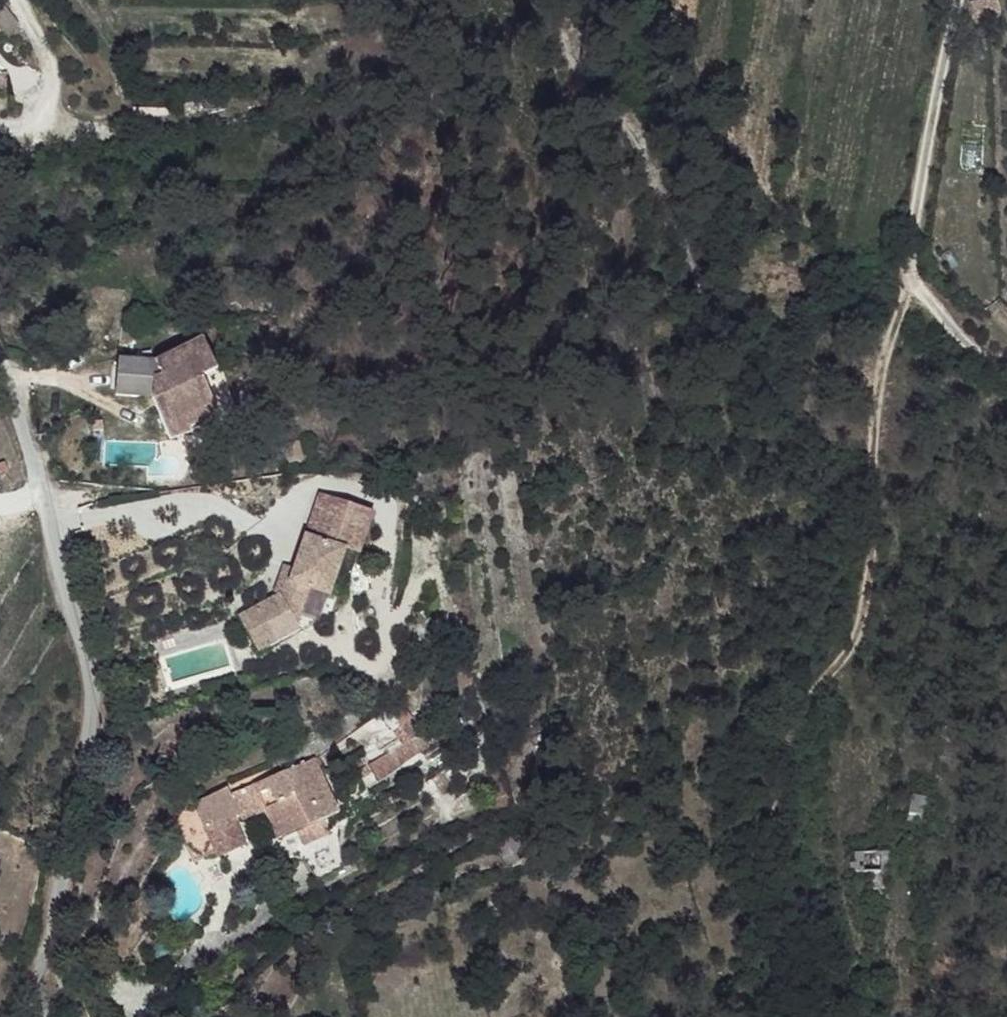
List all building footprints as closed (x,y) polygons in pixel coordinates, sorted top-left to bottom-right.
[(971,6),(976,25),(1001,20),(995,0),(988,0),(971,6)] [(142,381),(105,379),(103,415),(139,417),(157,459),(177,452),(170,437),(201,424),(189,397),(203,390),(190,360),(142,381)] [(207,437),(201,424),(170,437),(177,452),(207,437)] [(335,522),(307,513),(293,555),(313,561),(321,537),(329,540),(335,522)] [(360,530),(335,522),(329,540),(321,537),(313,561),(293,555),(287,573),(282,588),(278,599),(273,598),(267,614),(245,627),(266,665),(326,632),(360,530)] [(278,599),(282,588),(271,585),(262,612),(267,614),(273,598),(278,599)] [(245,627),(228,636),(249,675),(266,665),(245,627)] [(435,743),(417,715),(409,722),(415,730),(402,739),(404,742),(386,756),(396,770),(435,743)] [(305,760),(249,783),(259,811),(283,802),(281,797),(309,787),(314,784),(305,760)] [(314,784),(309,787),(322,820),(337,813),(323,781),(314,784)] [(309,787),(281,797),(283,802),(294,832),(313,824),(322,820),(309,787)] [(927,794),(908,791),(904,816),(922,819),(927,794)] [(322,820),(313,824),(317,837),(342,826),(337,813),(322,820)] [(873,851),(855,851),(856,869),(874,870),(873,851)] [(889,851),(873,851),(874,870),(875,889),(888,888),(887,874),(892,875),(889,851)]
